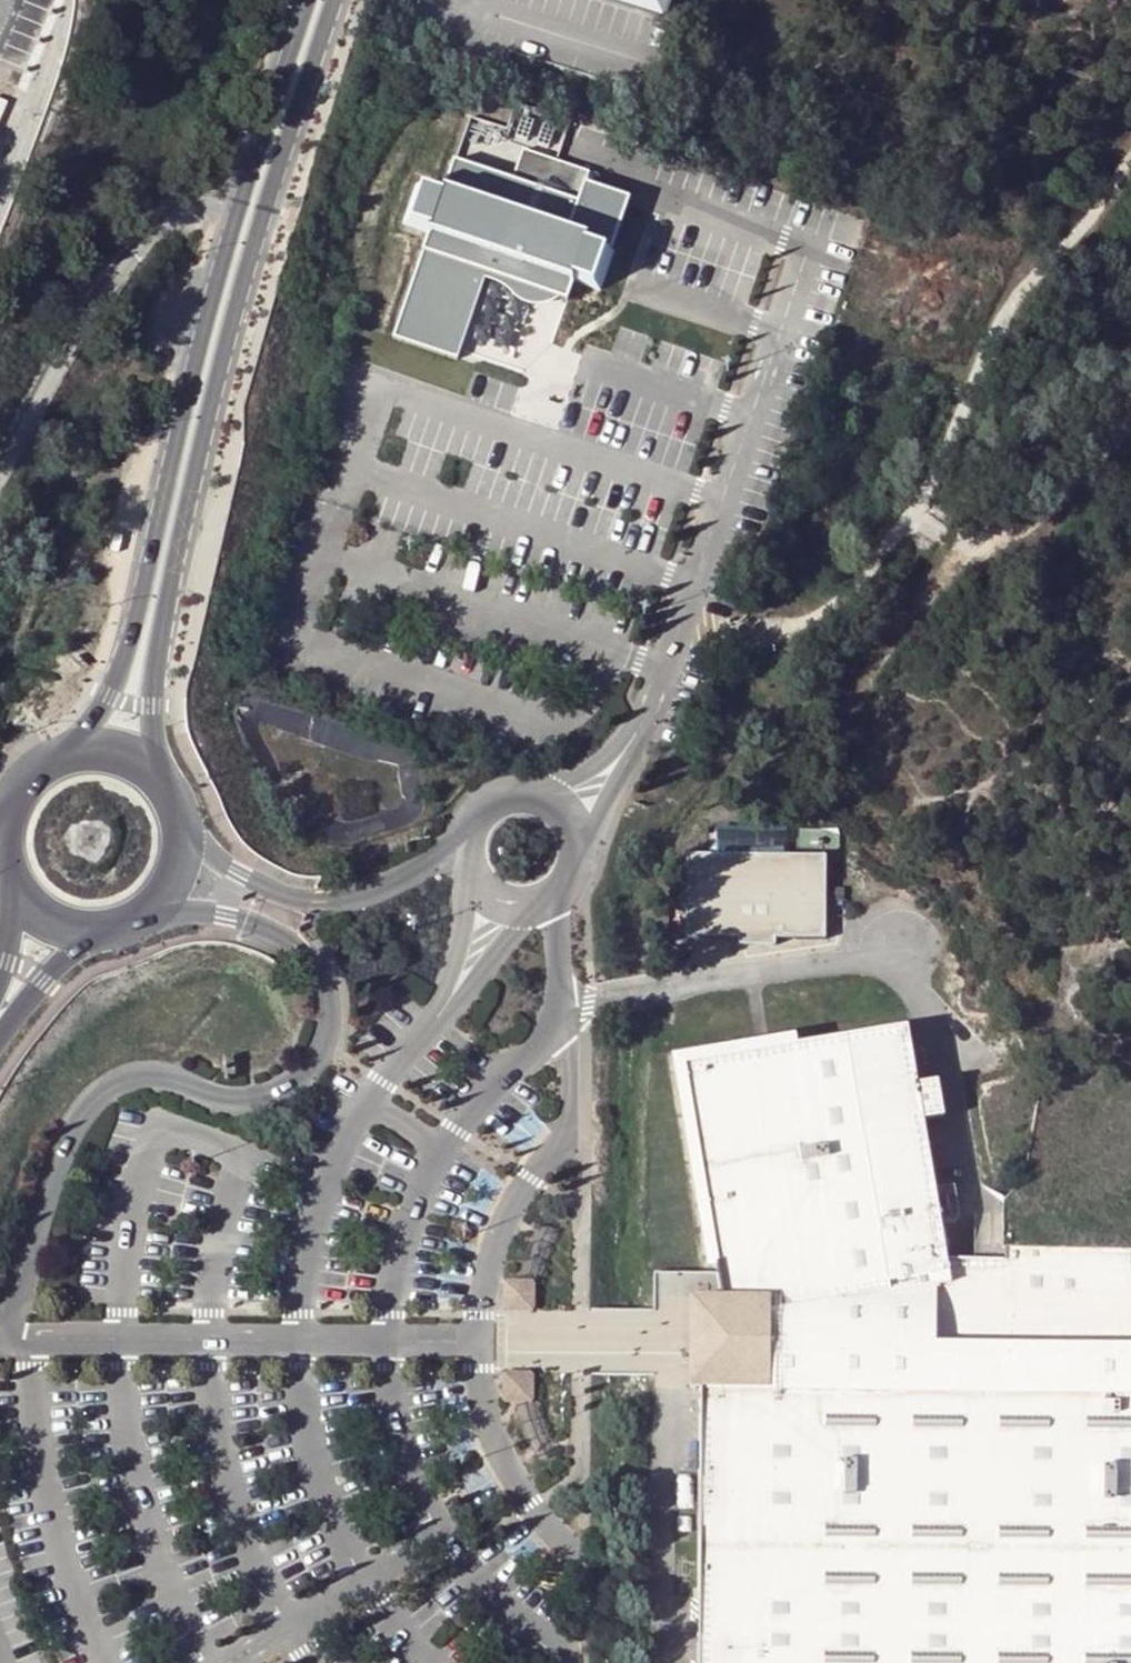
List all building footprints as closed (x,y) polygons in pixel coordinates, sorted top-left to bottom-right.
[(662,17),(667,0),(608,0),(662,17)] [(428,233),(392,339),(454,360),(483,275),(506,283),(513,291),(519,296),(527,299),(536,301),(545,301),(553,298),(568,303),(575,283),(601,292),(615,252),(613,251),(630,200),(583,184),(588,170),(523,148),(512,179),(453,159),(442,191),(415,182),(401,224),(428,233)] [(722,849),(788,849),(788,826),(722,825),(722,849)] [(686,855),(686,939),(739,939),(739,946),(776,946),(776,939),(826,940),(826,856),(686,855)] [(1005,1247),(1005,1260),(947,1259),(924,1121),(943,1118),(937,1083),(918,1086),(908,1026),(681,1064),(721,1298),(689,1299),(691,1339),(691,1388),(700,1387),(699,1662),(1130,1662),(1130,1248),(1005,1247)] [(515,1279),(503,1279),(503,1310),(535,1310),(535,1279),(515,1279)] [(534,1371),(502,1371),(502,1402),(507,1402),(534,1402),(534,1371)]
